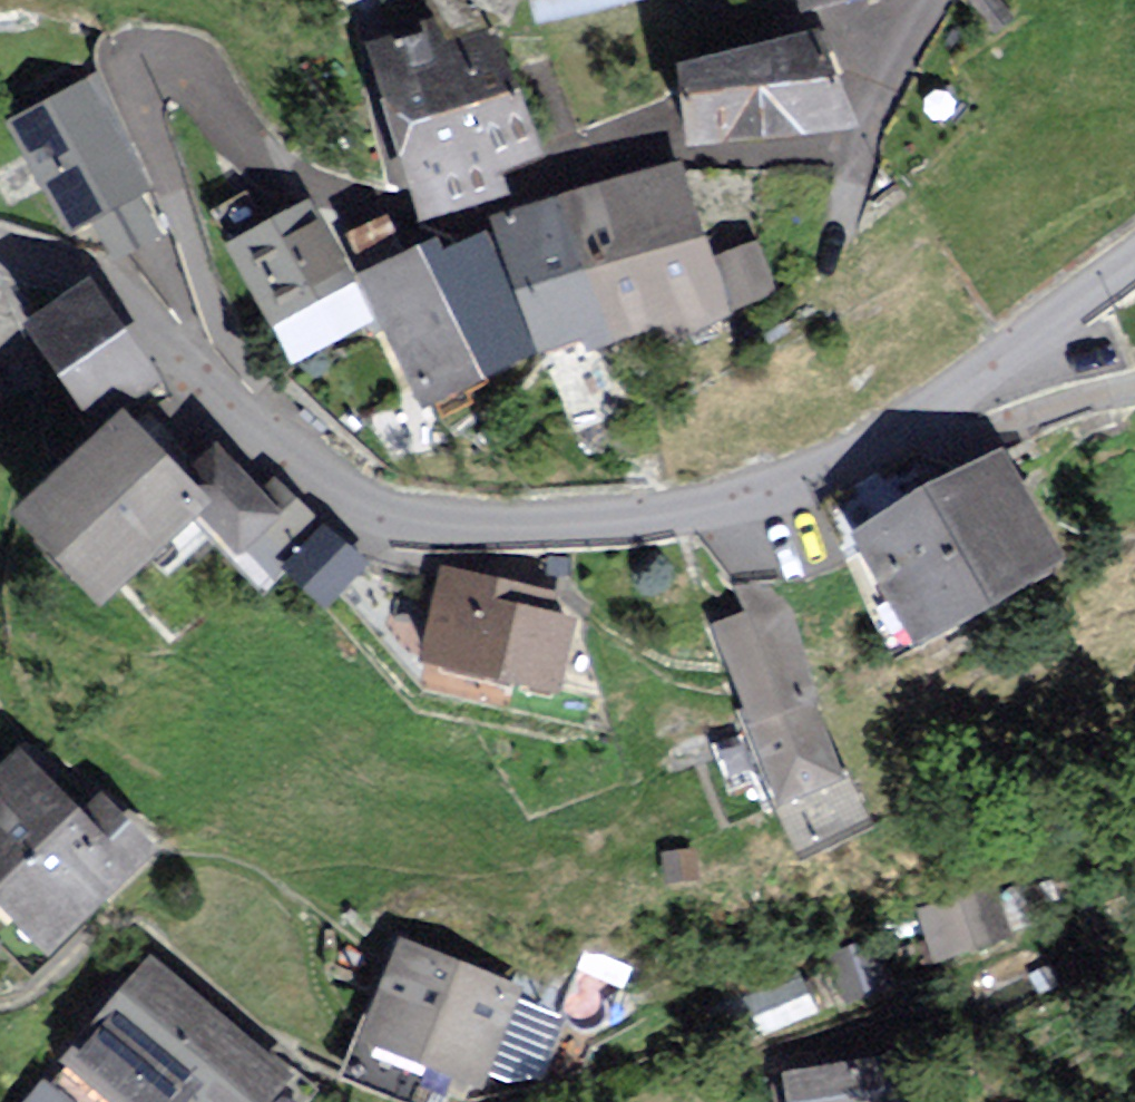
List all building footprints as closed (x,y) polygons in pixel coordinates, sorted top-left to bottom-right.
[(644,0),(528,0),(537,32),(645,5),(644,0)] [(797,26),(878,0),(792,0),(797,26)] [(499,21),(370,54),(407,194),(536,160),(499,21)] [(813,38),(667,71),(687,156),(833,123),(813,38)] [(90,86),(12,130),(69,232),(91,219),(115,262),(161,237),(143,205),(153,199),(90,86)] [(683,168),(484,226),(538,356),(582,341),(585,355),(659,331),(666,342),(733,317),(732,312),(711,257),(683,168)] [(315,204),(231,247),(294,369),(374,327),(354,279),(315,204)] [(484,226),(354,279),(374,327),(412,420),(542,367),(538,356),(484,226)] [(756,240),(711,257),(732,312),(777,295),(756,240)] [(88,288),(20,334),(100,446),(125,420),(164,397),(88,288)] [(191,478),(125,420),(100,446),(9,539),(101,628),(197,535),(223,509),(191,478)] [(216,453),(191,478),(223,509),(197,535),(235,572),(247,560),(269,582),(327,523),(282,479),(263,499),(216,453)] [(999,453),(843,535),(912,666),(1068,583),(999,453)] [(333,529),(283,584),(326,623),(376,568),(333,529)] [(558,596),(440,572),(420,672),(557,699),(573,622),(554,619),(558,596)] [(791,605),(715,629),(773,816),(850,792),(791,605)] [(19,757),(0,774),(0,920),(47,970),(161,866),(101,801),(79,822),(19,757)] [(992,889),(913,912),(929,966),(1008,944),(992,889)] [(878,942),(823,959),(838,1005),(893,988),(878,942)] [(365,1067),(458,1101),(488,1101),(527,999),(408,954),(365,1067)] [(207,1094),(216,1101),(263,1101),(284,1076),(154,964),(36,1101),(200,1101),(207,1094)] [(797,970),(732,996),(751,1043),(816,1017),(797,970)] [(783,1078),(786,1101),(892,1101),(888,1066),(783,1078)]
